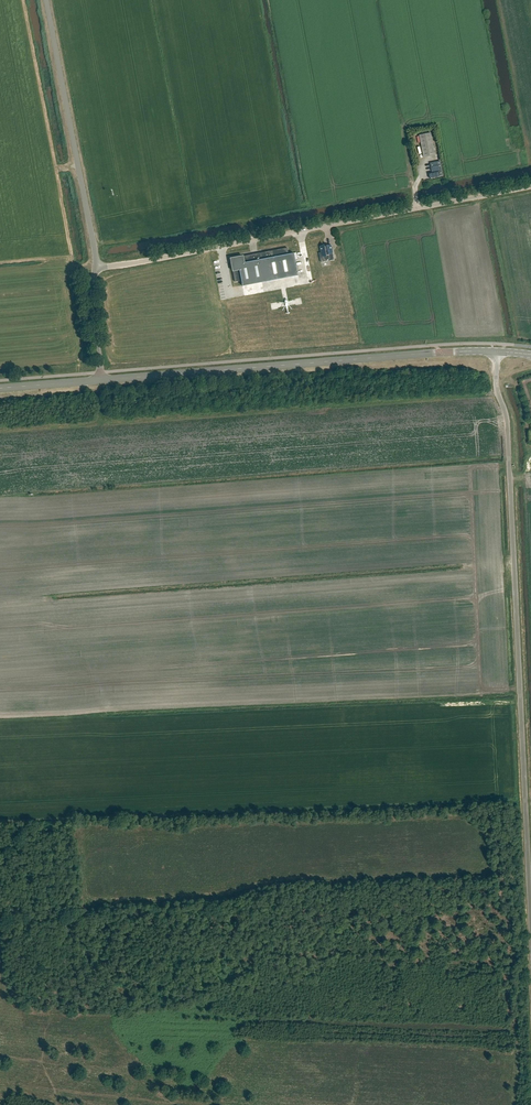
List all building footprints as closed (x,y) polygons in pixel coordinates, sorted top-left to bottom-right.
[(424,157),(435,155),(431,133),(420,135),(424,157)] [(430,163),(432,173),(429,174),(430,178),(443,176),(440,161),(430,163)] [(333,253),(332,246),(325,247),(325,246),(320,247),(321,253),(319,253),(321,263),(328,261),(328,260),(330,259),(330,261),(334,260),(333,253)] [(288,254),(287,248),(272,251),(261,253),(230,259),(231,261),(235,282),(241,281),(242,286),(264,282),(298,275),(294,253),(288,254)]
